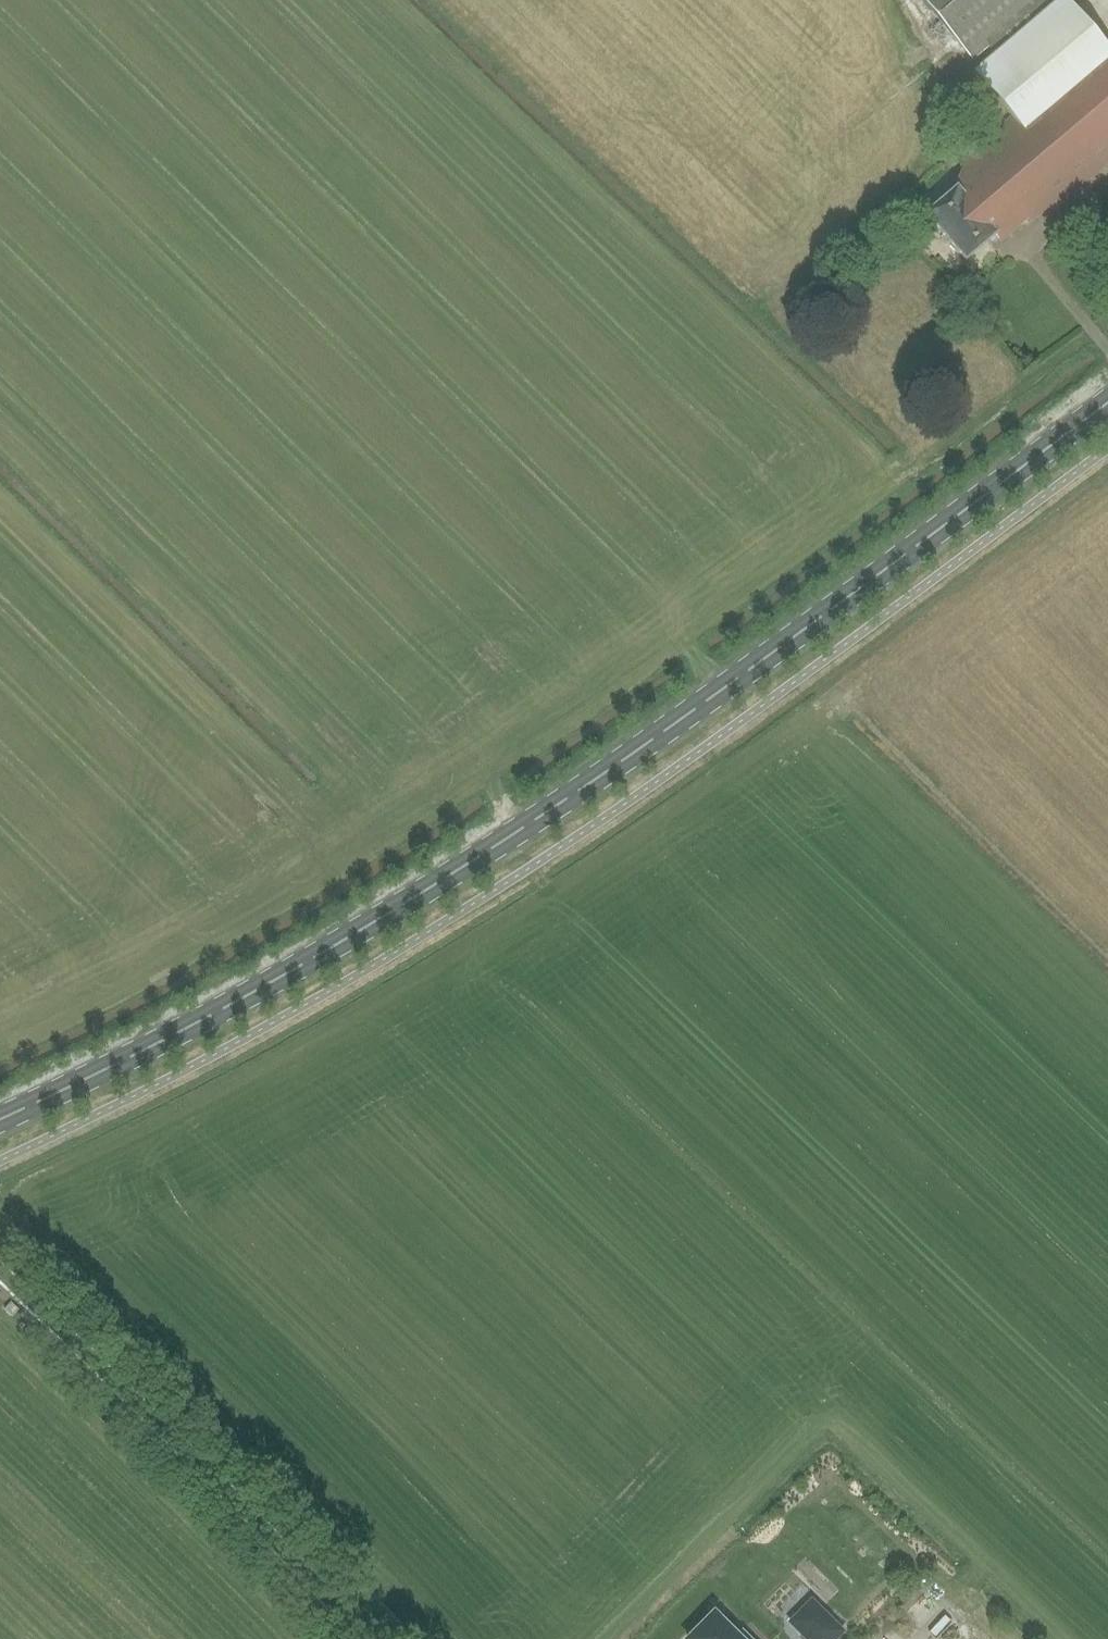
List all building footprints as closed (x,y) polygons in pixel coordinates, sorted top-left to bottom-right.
[(1046,0),(924,0),(975,60),(1046,0)] [(1107,164),(1107,41),(1073,0),(1066,0),(980,73),(1016,115),(963,160),(965,162),(955,190),(957,193),(931,215),(968,258),(998,233),(1003,239),(1029,216),(1032,220),(1050,204),(1066,223),(1086,205),(1075,192),(1107,164)] [(790,1623),(806,1638),(837,1638),(843,1633),(812,1602),(790,1623)] [(690,1638),(751,1638),(743,1631),(737,1637),(715,1615),(690,1638)]
